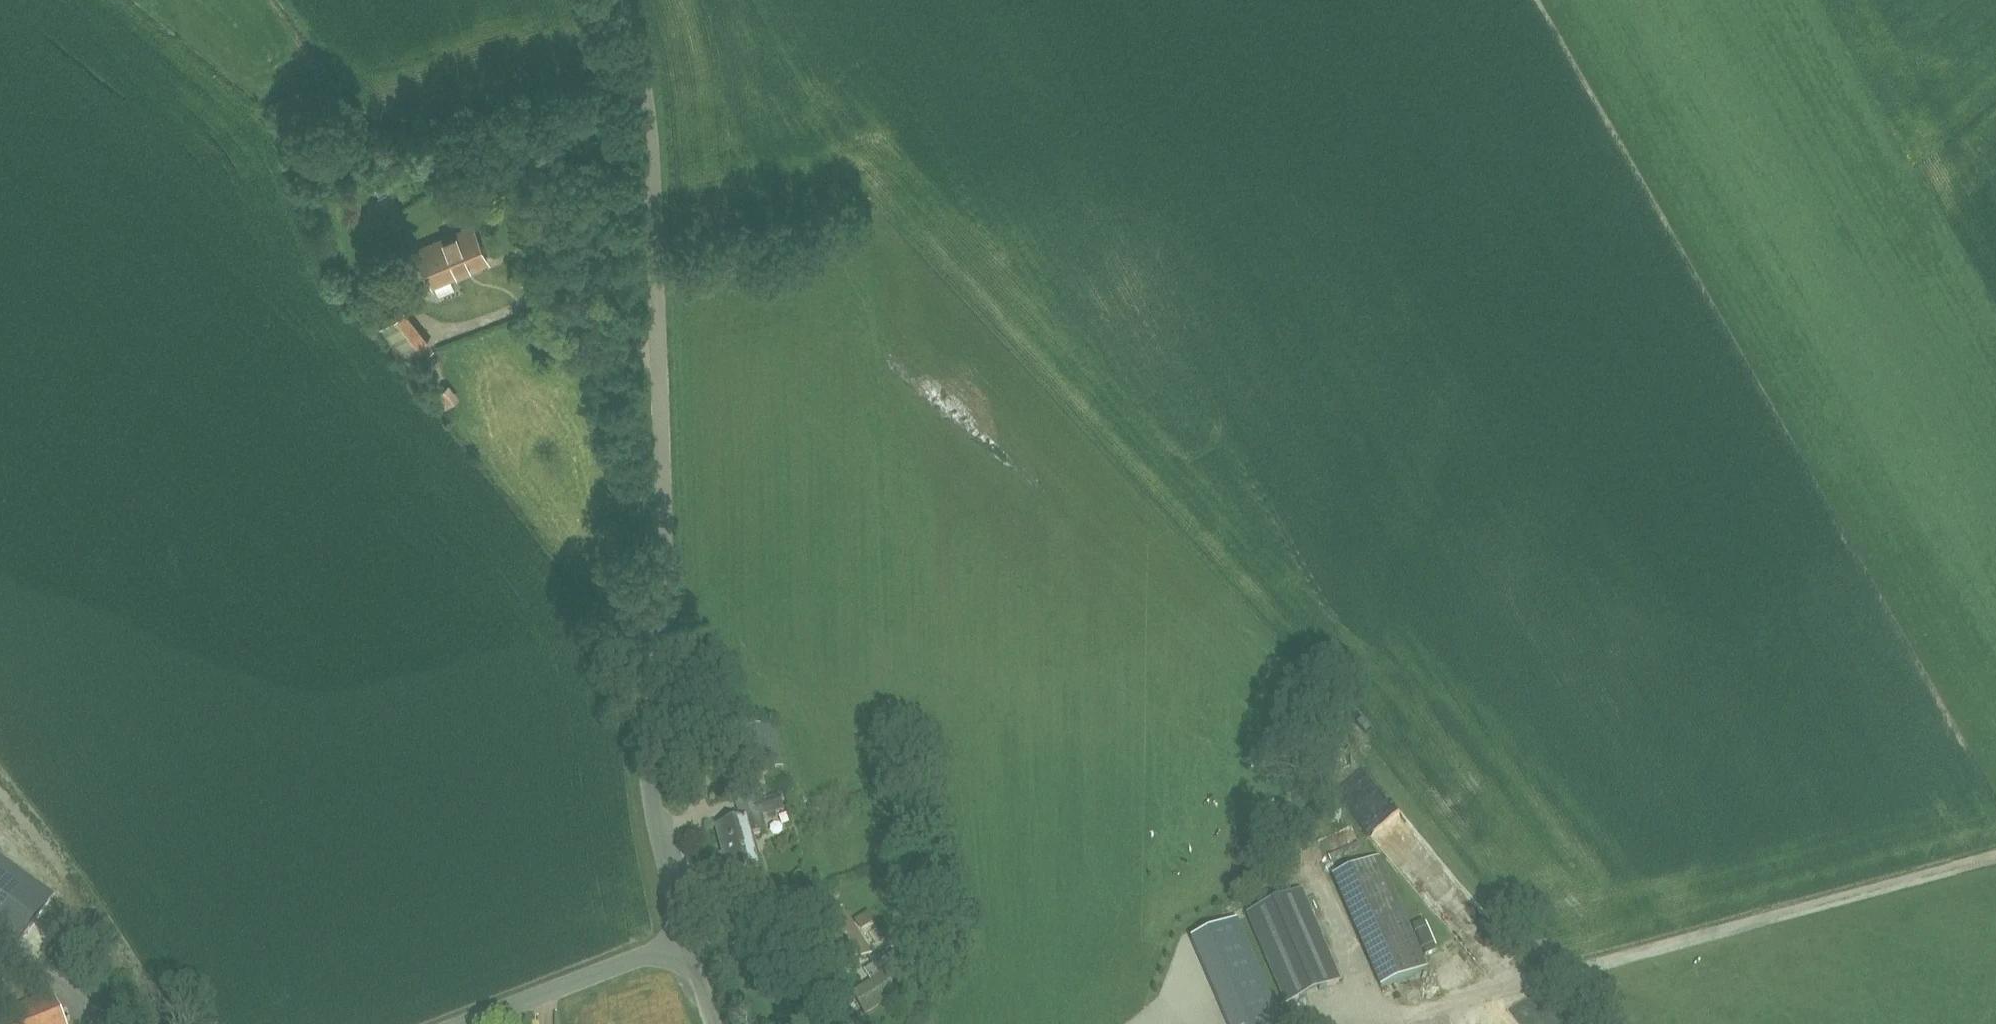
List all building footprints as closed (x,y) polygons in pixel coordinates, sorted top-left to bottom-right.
[(473,226),(418,249),(433,285),(488,262),(473,226)] [(412,365),(427,352),(430,349),(399,313),(381,328),(412,365)] [(439,395),(447,410),(463,401),(454,386),(439,395)] [(760,816),(781,810),(778,797),(757,802),(753,790),(733,796),(740,820),(715,827),(720,844),(723,844),(732,877),(760,869),(751,835),(765,832),(760,816)] [(1406,858),(1408,869),(1433,865),(1432,854),(1406,858)] [(13,951),(53,897),(0,858),(0,942),(13,951)] [(1338,877),(1377,993),(1428,976),(1388,860),(1338,877)] [(1424,883),(1431,898),(1460,882),(1453,868),(1424,883)] [(1341,982),(1301,890),(1245,914),(1285,1006),(1341,982)] [(878,911),(861,917),(864,927),(881,921),(878,911)] [(1229,1023),(1281,1023),(1236,920),(1192,940),(1229,1023)] [(886,975),(893,970),(882,952),(871,959),(873,963),(864,969),(871,979),(850,992),(865,1016),(898,995),(886,975)] [(52,992),(0,1013),(0,1023),(65,1023),(52,992)]
